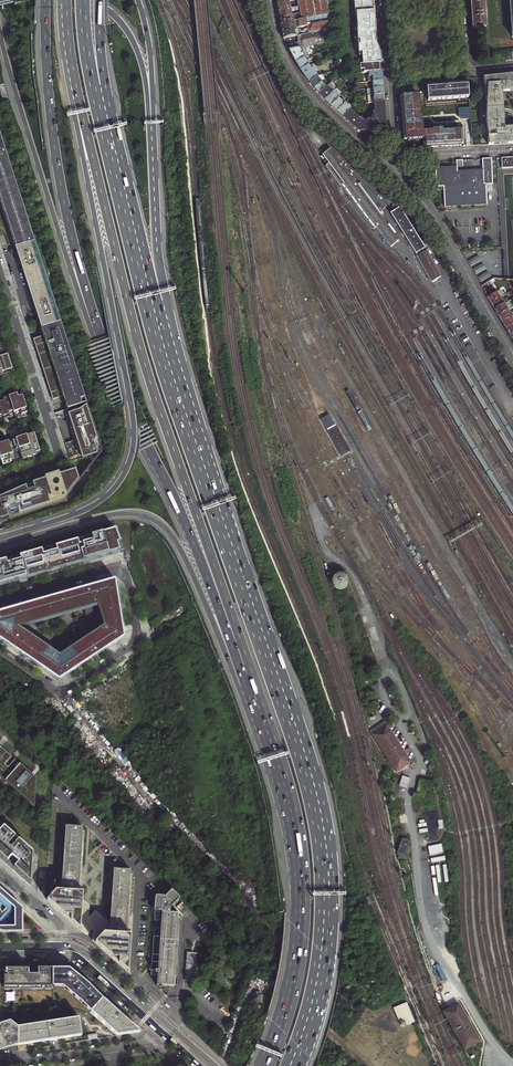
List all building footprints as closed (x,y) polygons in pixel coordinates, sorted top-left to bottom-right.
[(297,0),(299,7),(299,10),(300,13),(300,16),(301,19),(302,19),(304,26),(308,26),(309,28),(308,28),(309,34),(311,46),(333,42),(331,27),(328,0),(297,0)] [(379,72),(379,64),(381,64),(380,48),(379,41),(378,31),(378,22),(377,13),(377,8),(376,0),(351,0),(356,65),(359,65),(360,73),(368,73),(379,72)] [(472,17),(473,29),(485,28),(483,0),(470,0),(472,17)] [(277,8),(278,10),(290,8),(289,2),(277,4),(277,8)] [(278,14),(279,17),(285,16),(285,15),(291,14),(290,10),(292,10),(293,11),(299,10),(299,7),(290,8),(278,10),(278,14)] [(285,16),(279,17),(280,20),(280,23),(301,19),(300,16),(294,17),(294,18),(292,19),(291,14),(285,15),(285,16)] [(302,19),(301,19),(280,23),(282,32),(283,39),(296,36),(295,28),(304,26),(302,19)] [(298,48),(303,47),(311,46),(309,34),(297,36),(298,43),(297,43),(298,45),(298,48)] [(293,58),(296,62),(303,58),(306,57),(308,56),(303,47),(298,48),(289,50),(293,58)] [(300,70),(308,65),(305,60),(307,59),(306,57),(303,58),(296,62),(298,67),(300,70)] [(312,71),(313,70),(312,69),(311,69),(308,65),(300,70),(303,75),(304,77),(312,71)] [(312,71),(304,77),(309,83),(316,77),(317,76),(313,70),(312,71)] [(379,72),(368,73),(368,76),(367,77),(367,82),(372,81),(382,81),(382,78),(382,72),(379,72)] [(512,91),(512,74),(483,78),(485,99),(484,108),(484,117),(484,123),(485,128),(486,133),(487,139),(488,145),(512,144),(512,127),(505,128),(503,92),(512,91)] [(321,82),(316,77),(309,83),(312,86),(313,88),(321,82)] [(326,88),(321,82),(313,88),(317,92),(319,95),(326,88)] [(467,82),(426,85),(427,101),(468,98),(467,82)] [(326,88),(319,95),(322,98),(324,100),(333,91),(331,89),(330,90),(327,87),(326,88)] [(367,96),(368,96),(383,95),(383,91),(383,88),(370,89),(367,89),(367,96)] [(333,91),(324,100),(324,101),(328,104),(330,106),(337,98),(334,95),(336,94),(333,91)] [(461,131),(442,131),(442,129),(432,130),(432,131),(423,132),(422,118),(420,118),(418,95),(402,96),(402,97),(400,97),(403,141),(424,139),(425,148),(460,146),(460,145),(462,144),(461,131)] [(337,98),(330,106),(333,109),(336,112),(344,102),(342,100),(341,101),(337,98)] [(371,118),(371,121),(362,122),(349,110),(342,117),(348,122),(357,131),(358,131),(359,131),(360,132),(361,132),(386,130),(385,116),(384,101),(374,102),(375,116),(373,116),(372,117),(371,117),(371,118)] [(342,117),(349,110),(350,109),(346,106),(347,105),(344,102),(336,112),(340,115),(342,117)] [(470,119),(469,108),(459,109),(459,117),(462,120),(470,119)] [(16,242),(17,242),(19,247),(37,241),(1,128),(0,128),(0,191),(16,242)] [(387,225),(380,216),(383,213),(382,211),(386,206),(361,183),(359,184),(359,183),(357,185),(330,149),(322,155),(329,164),(325,166),(373,230),(376,228),(390,247),(399,241),(394,234),(387,225)] [(501,158),(501,168),(512,168),(512,158),(501,158)] [(491,159),(481,159),(482,170),(469,171),(456,171),(456,167),(435,168),(436,187),(443,187),(444,207),(466,206),(486,205),(485,185),(492,185),(491,159)] [(425,248),(424,248),(427,246),(422,239),(420,241),(399,207),(390,213),(415,254),(425,248)] [(389,224),(387,225),(394,234),(396,233),(389,224)] [(43,328),(63,321),(37,241),(19,247),(23,259),(33,295),(37,307),(43,328)] [(431,282),(432,282),(437,279),(441,276),(427,250),(416,256),(431,282)] [(478,256),(469,261),(471,265),(480,260),(478,256)] [(483,264),(474,269),(476,274),(485,269),(483,264)] [(487,272),(479,277),(481,282),(490,277),(487,272)] [(490,302),(500,298),(497,293),(494,287),(485,292),(488,297),(490,302)] [(494,309),(509,301),(507,298),(504,300),(502,296),(500,298),(490,302),(492,306),(494,309)] [(496,312),(498,316),(508,310),(512,307),(510,304),(509,301),(494,309),(496,312)] [(502,322),(512,317),(512,316),(512,312),(512,314),(510,315),(508,310),(498,316),(500,319),(502,322)] [(512,325),(512,319),(512,317),(502,322),(504,326),(506,329),(512,325)] [(69,406),(88,398),(63,321),(43,328),(44,333),(38,335),(33,336),(55,396),(65,393),(67,401),(69,406)] [(9,355),(0,357),(0,377),(5,375),(14,372),(9,355)] [(2,417),(4,420),(10,418),(9,414),(14,413),(15,417),(27,413),(22,396),(4,402),(4,403),(0,405),(0,418),(2,417)] [(101,435),(89,401),(81,406),(70,409),(85,450),(86,454),(101,449),(97,437),(101,435)] [(350,451),(329,415),(321,420),(342,456),(350,451)] [(0,445),(0,459),(2,466),(19,461),(16,452),(19,451),(22,459),(36,455),(40,453),(34,434),(0,445)] [(56,504),(78,481),(77,480),(74,470),(31,485),(0,498),(0,521),(56,504)] [(83,561),(84,564),(124,553),(117,528),(0,562),(0,585),(83,561)] [(335,582),(335,583),(335,584),(336,585),(336,586),(337,586),(338,587),(340,587),(341,587),(342,586),(343,586),(344,586),(344,585),(345,584),(345,583),(345,581),(345,580),(345,579),(344,579),(343,578),(342,577),(341,577),(340,576),(339,577),(338,577),(337,577),(336,578),(335,579),(335,580),(335,581),(335,582)] [(93,659),(124,639),(115,580),(82,590),(0,612),(0,641),(59,681),(93,659)] [(411,762),(386,725),(371,734),(396,772),(407,765),(411,762)] [(3,776),(2,778),(31,803),(32,802),(36,805),(42,781),(20,762),(13,770),(10,767),(17,759),(6,750),(0,756),(0,774),(3,776)] [(420,780),(415,794),(413,793),(412,798),(417,800),(418,800),(421,801),(422,798),(423,798),(426,789),(430,790),(432,784),(425,781),(420,780)] [(62,893),(79,894),(81,862),(83,832),(82,832),(82,827),(67,826),(62,893)] [(6,827),(0,833),(0,855),(5,859),(33,885),(35,854),(6,827)] [(406,856),(407,851),(406,851),(409,842),(408,841),(409,840),(403,838),(402,840),(402,839),(397,853),(399,854),(397,859),(406,862),(408,856),(406,856)] [(110,935),(127,936),(131,875),(130,875),(130,870),(115,869),(112,905),(111,922),(110,935)] [(22,920),(23,908),(2,889),(0,888),(0,932),(22,932),(22,920)] [(161,914),(162,914),(162,913),(169,913),(170,908),(179,899),(171,891),(166,896),(157,895),(157,896),(157,897),(155,896),(154,906),(154,921),(158,922),(158,921),(159,921),(159,920),(159,913),(161,913),(161,914)] [(81,894),(79,894),(62,893),(55,892),(49,900),(80,928),(81,894)] [(175,987),(174,987),(180,918),(178,918),(178,914),(169,913),(162,913),(162,914),(161,937),(154,936),(153,955),(161,955),(160,962),(152,962),(152,964),(149,970),(151,970),(151,976),(154,976),(158,976),(158,985),(156,985),(156,986),(175,987)] [(130,936),(127,936),(110,935),(104,935),(96,944),(127,972),(130,936)] [(197,953),(186,952),(185,981),(196,982),(197,953)] [(2,965),(2,972),(6,972),(6,974),(2,974),(2,987),(49,987),(50,982),(59,982),(78,998),(83,1003),(117,1036),(140,1032),(130,1023),(125,1018),(84,980),(66,965),(60,965),(46,965),(21,965),(2,965)] [(202,996),(222,1015),(228,1009),(208,990),(202,996)] [(414,1022),(406,1003),(393,1008),(399,1022),(404,1020),(406,1025),(414,1022)] [(480,1042),(458,1003),(442,1012),(464,1050),(480,1042)] [(11,1046),(84,1036),(81,1018),(18,1027),(10,1025),(8,1022),(2,1023),(2,1025),(0,1025),(0,1048),(11,1046)]
